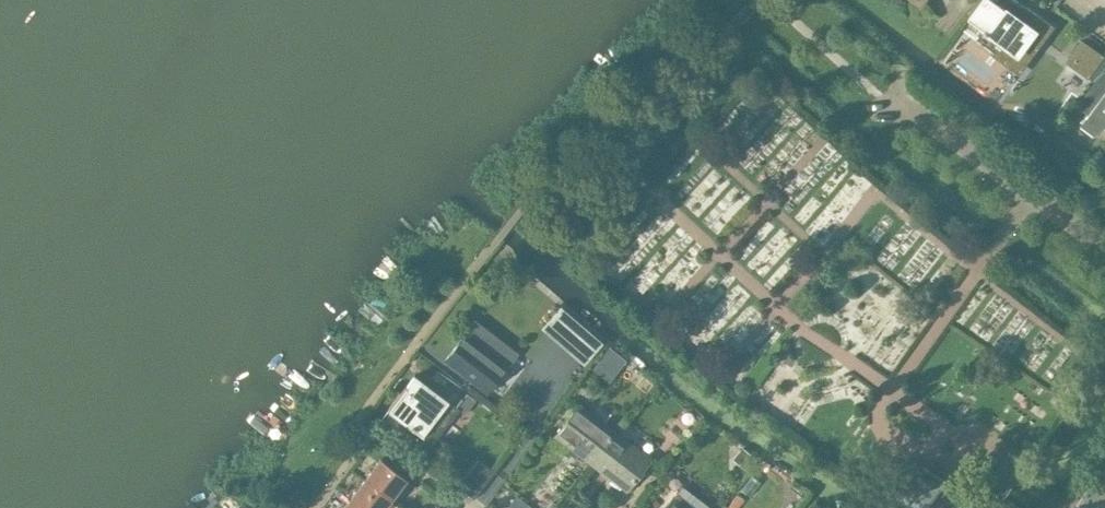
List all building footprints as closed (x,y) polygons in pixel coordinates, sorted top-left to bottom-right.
[(1017,0),(999,0),(997,2),(995,0),(982,0),(969,17),(982,27),(974,37),(994,52),(994,51),(1019,69),(1035,48),(1036,48),(1052,26),(1034,13),(1033,14),(1024,8),(1025,6),(1017,0)] [(1082,41),(1067,62),(1088,77),(1103,55),(1082,41)] [(1101,98),(1092,91),(1080,107),(1089,114),(1082,125),(1083,125),(1094,134),(1100,132),(1100,133),(1104,126),(1104,94),(1101,98)] [(560,306),(540,328),(584,365),(603,343),(560,306)] [(516,354),(475,322),(444,360),(487,392),(516,354)] [(598,364),(594,369),(606,379),(610,374),(598,364)] [(425,456),(460,411),(465,414),(477,399),(467,392),(456,406),(446,399),(415,376),(380,422),(425,456)] [(591,464),(615,432),(580,404),(555,435),(591,464)] [(615,432),(591,464),(626,491),(650,460),(615,432)] [(743,448),(735,458),(746,467),(754,457),(743,448)] [(988,482),(987,484),(1004,496),(1005,495),(1013,484),(1015,481),(1019,475),(1024,468),(1026,465),(1009,452),(1001,463),(998,468),(995,472),(988,482)] [(912,507),(913,507),(928,507),(947,482),(923,465),(920,468),(904,456),(879,491),(902,507),(912,507)] [(379,458),(363,480),(389,500),(406,479),(404,477),(379,458)] [(474,499),(479,493),(494,473),(493,472),(479,461),(459,487),(474,499)] [(349,498),(362,507),(383,507),(389,500),(363,480),(349,498)] [(684,486),(667,507),(712,507),(684,486)] [(341,507),(362,507),(349,498),(347,501),(341,507)]
